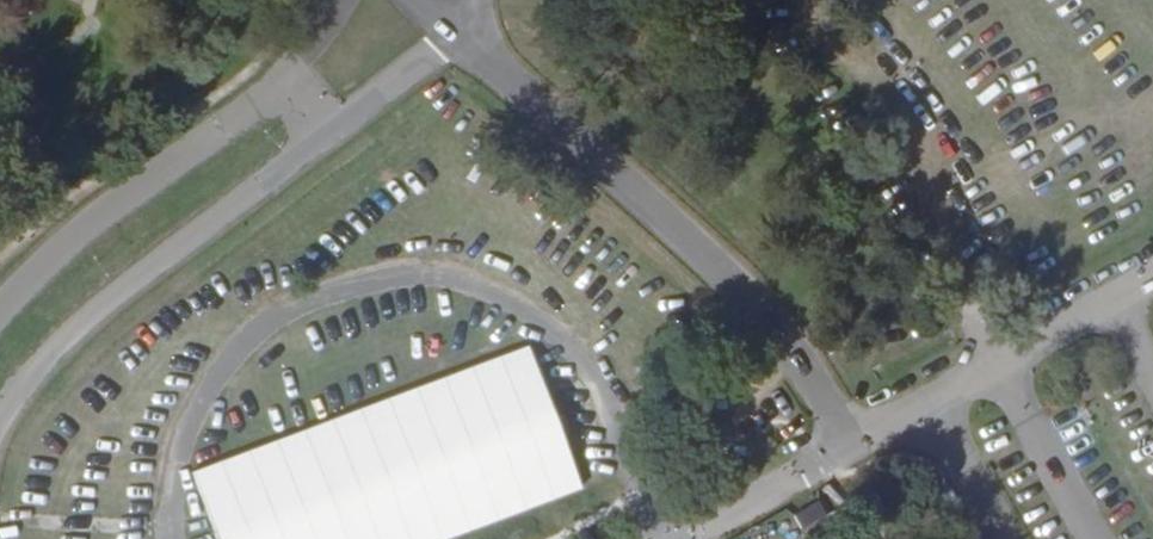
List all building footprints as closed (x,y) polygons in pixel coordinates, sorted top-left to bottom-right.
[(1050,417),(1068,456),(1095,444),(1077,405),(1050,417)] [(819,502),(794,516),(802,530),(826,516),(819,502)]
